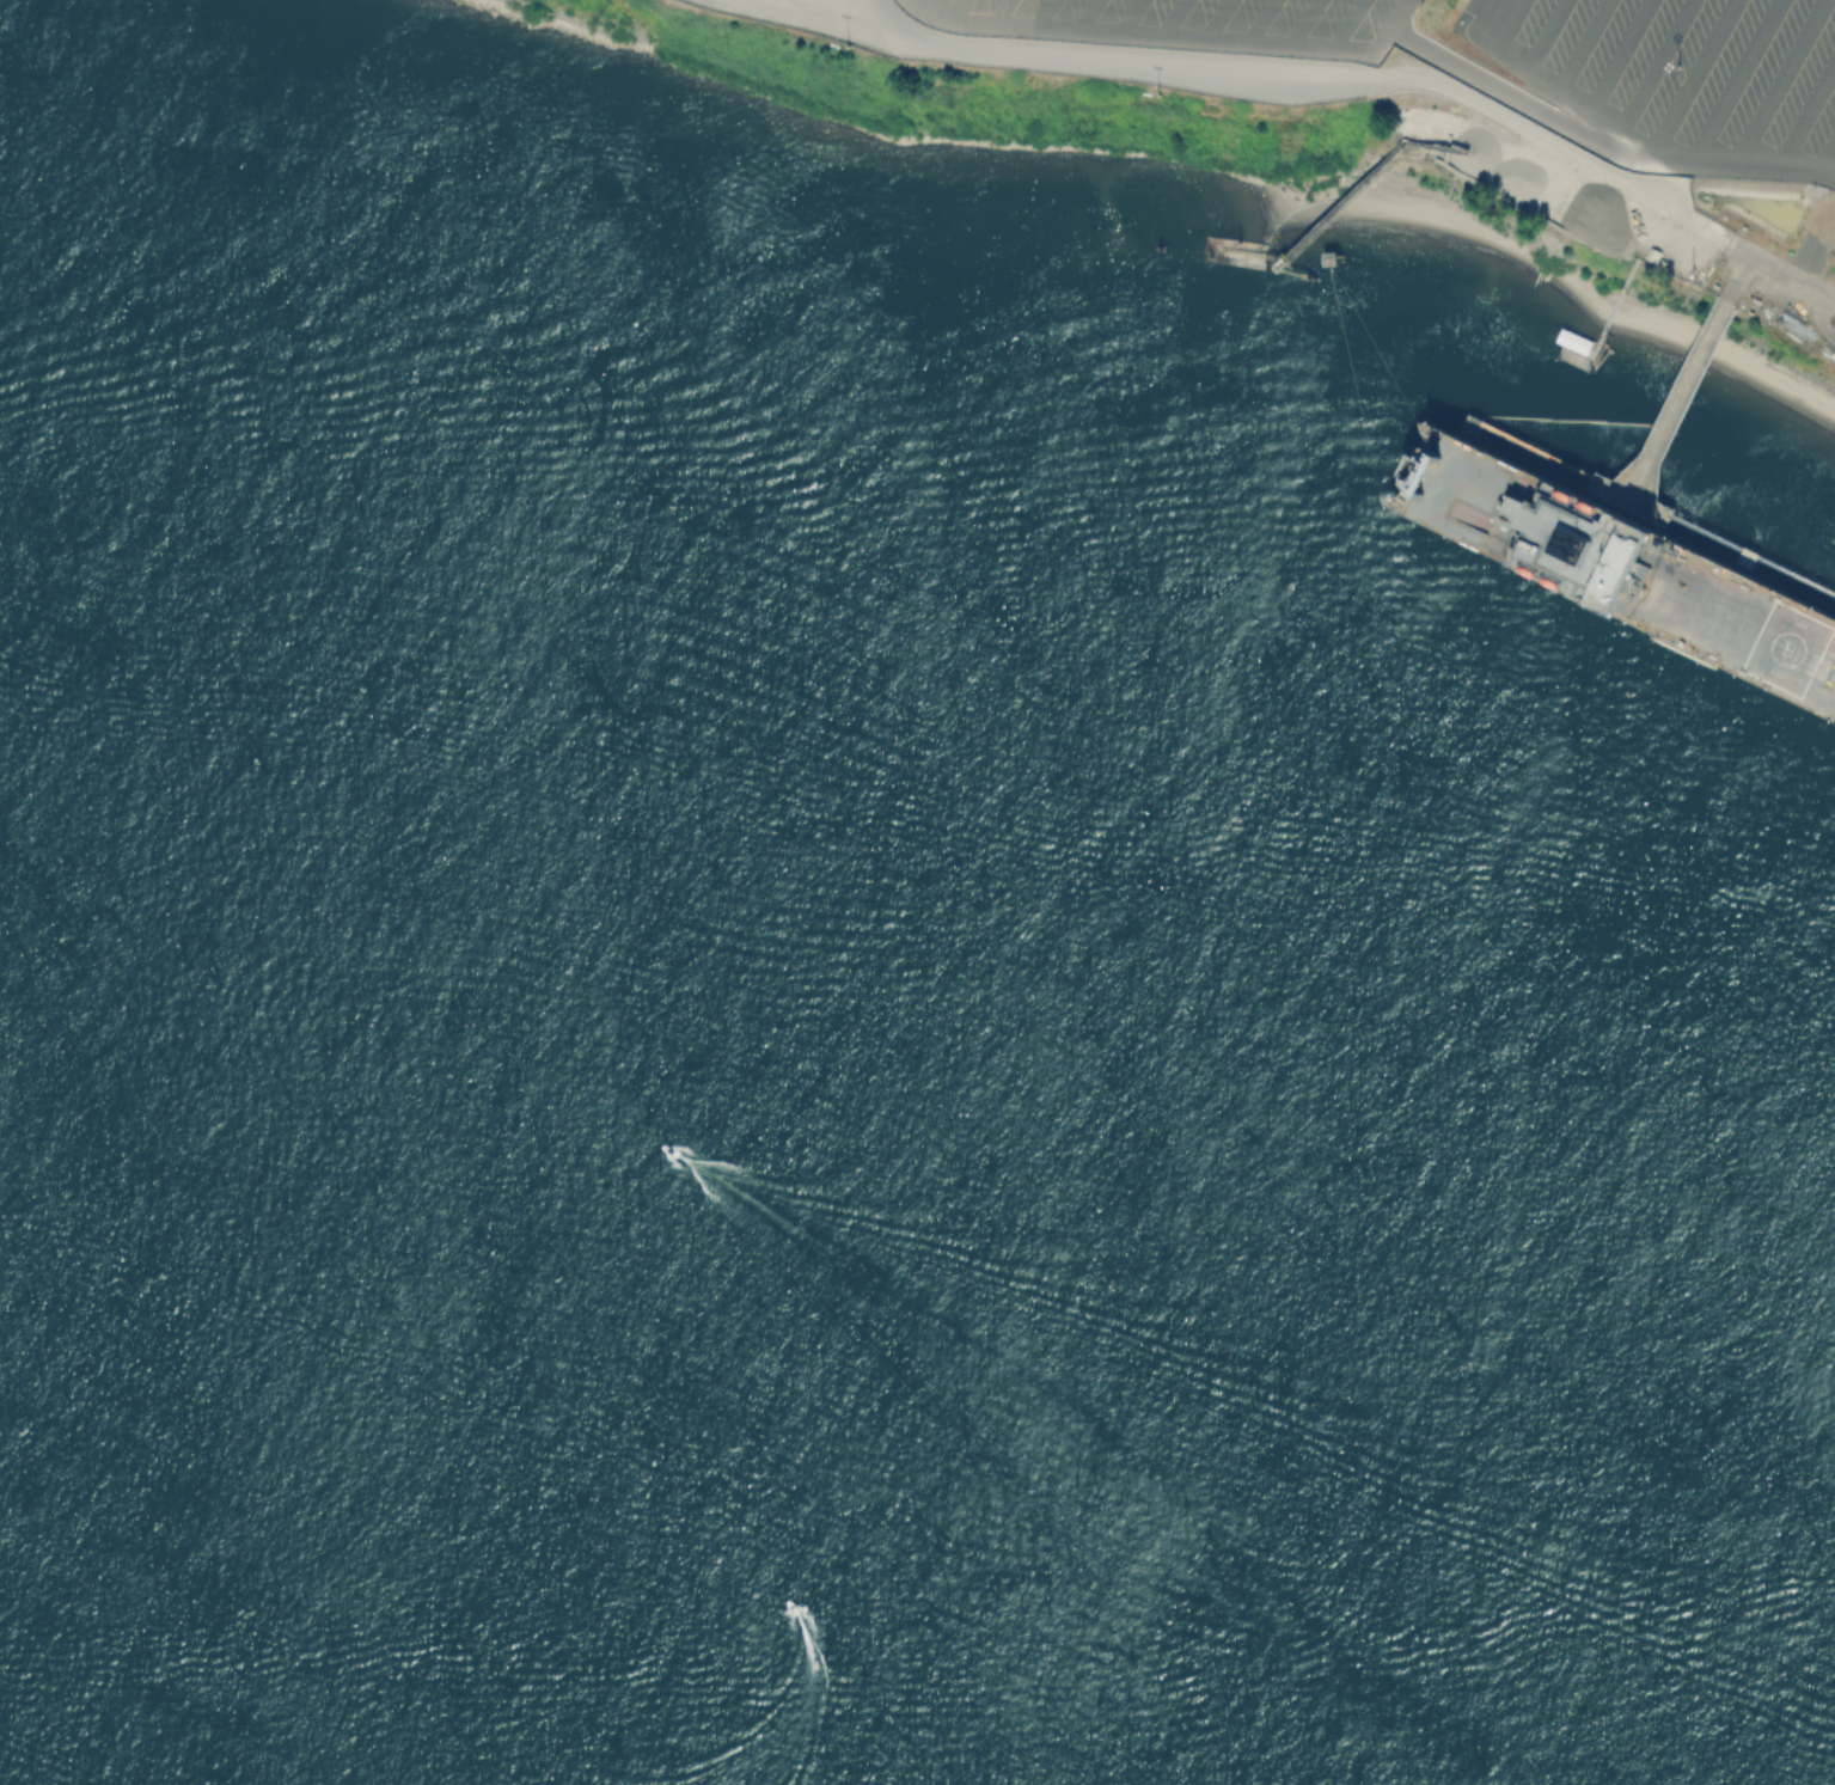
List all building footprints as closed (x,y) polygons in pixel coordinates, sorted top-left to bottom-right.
[(1547,354),(1554,340),(1585,354),(1578,369),(1547,354)]
